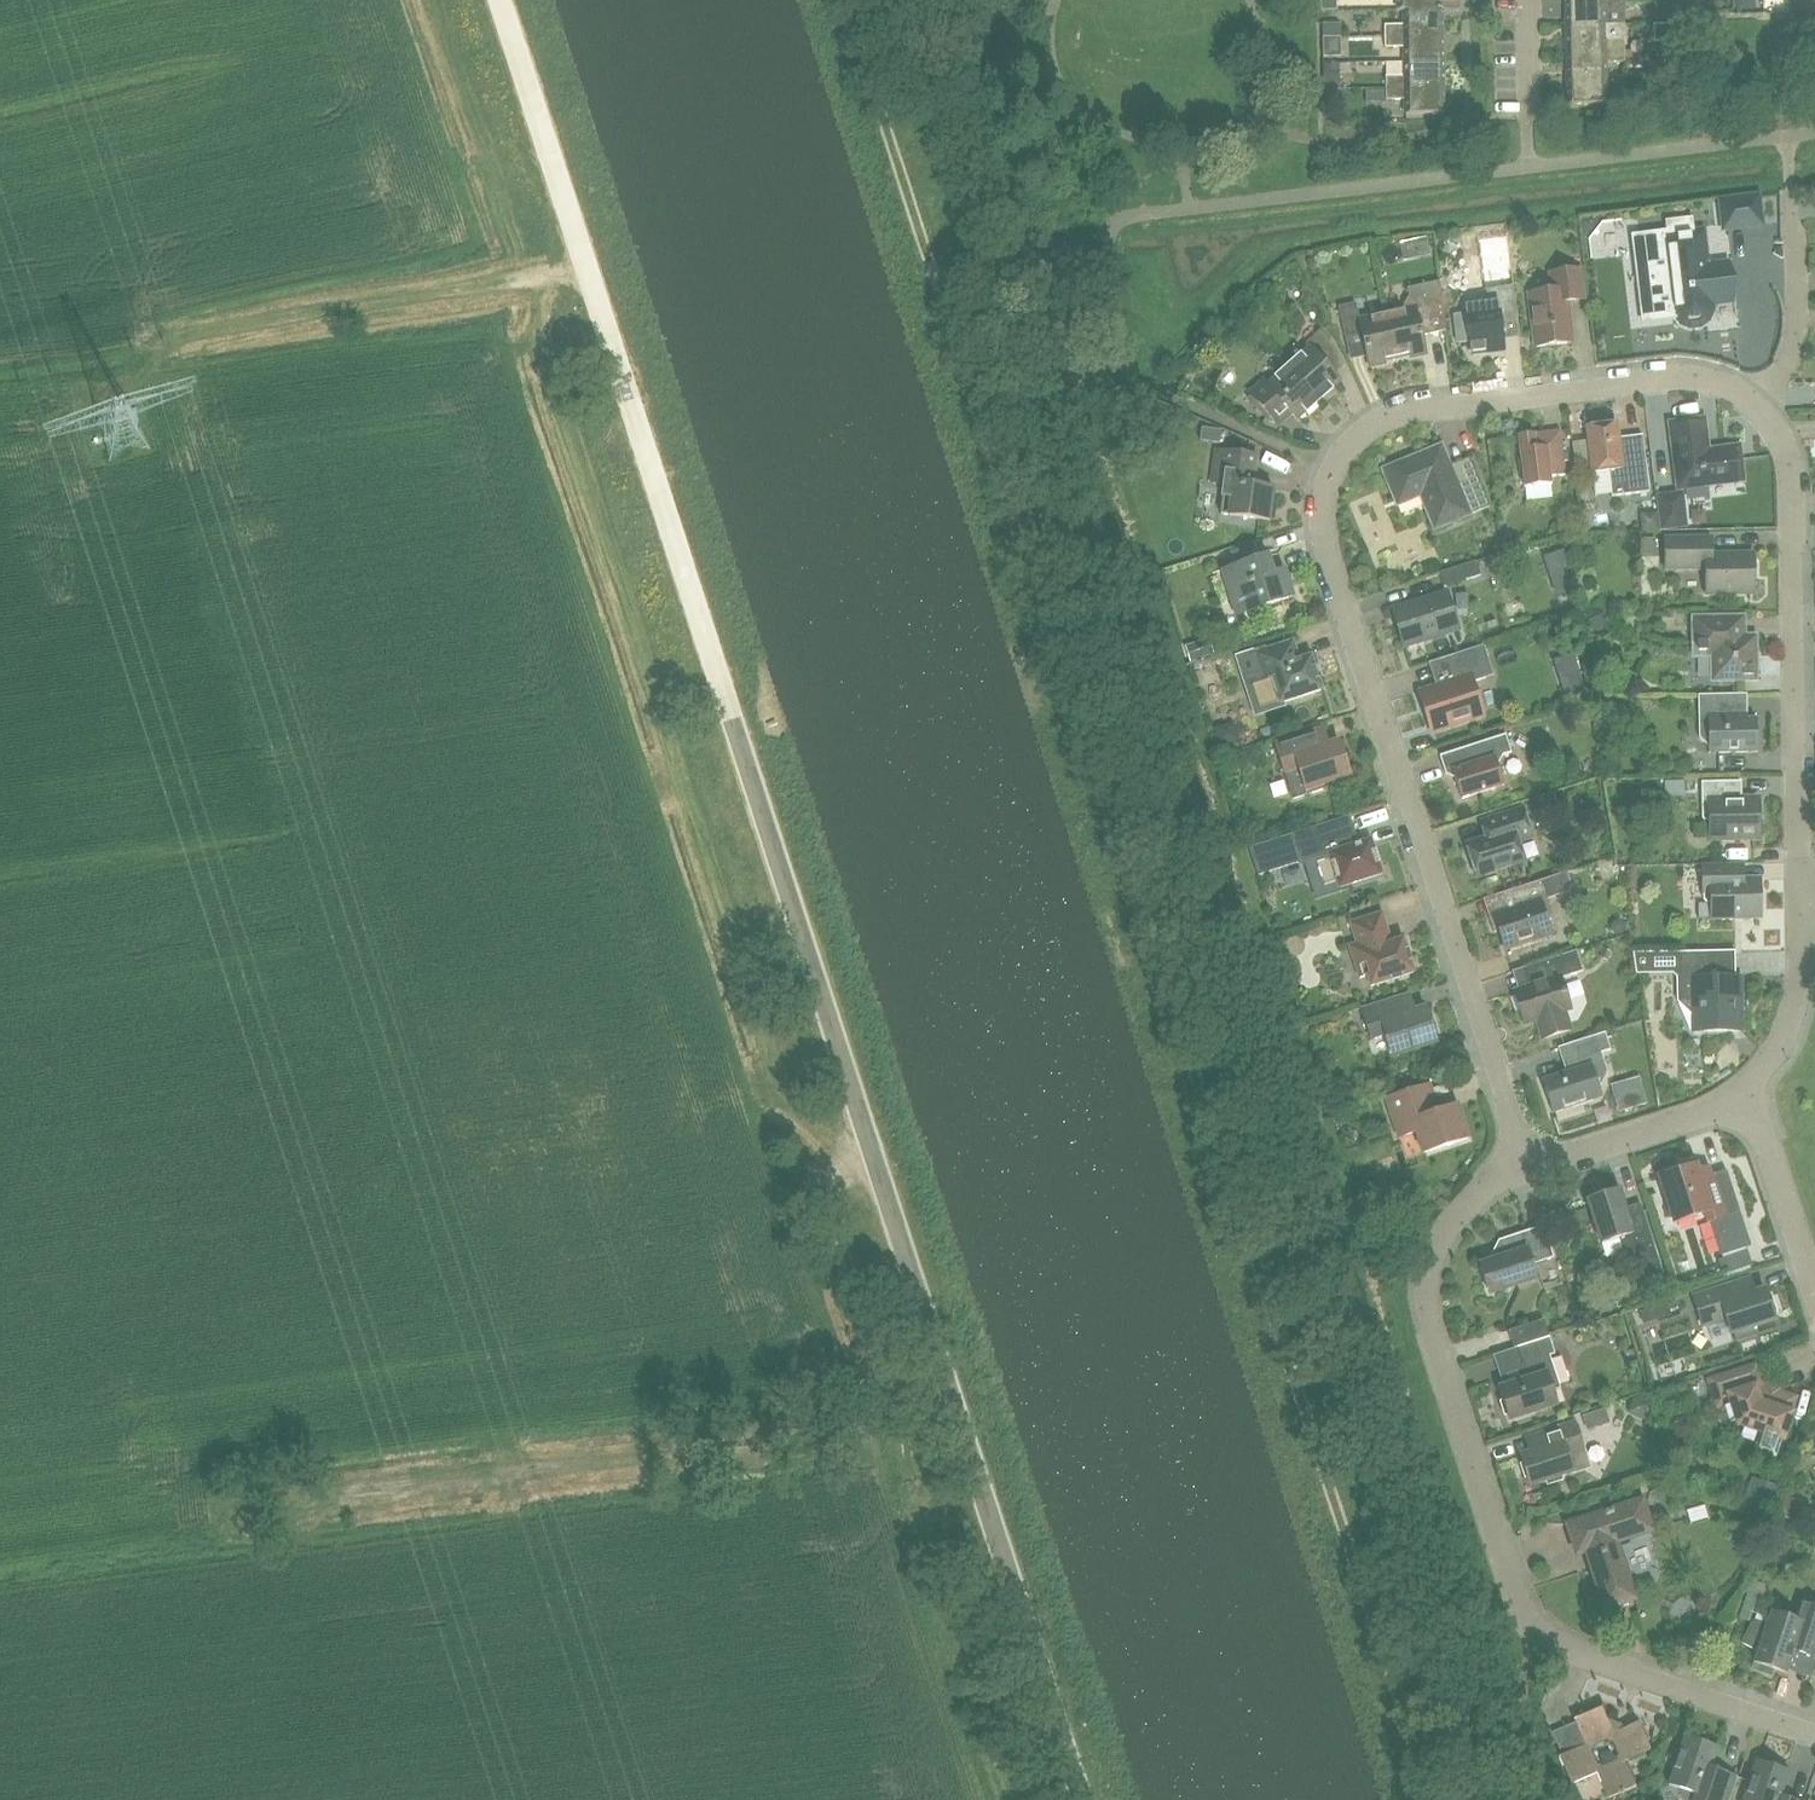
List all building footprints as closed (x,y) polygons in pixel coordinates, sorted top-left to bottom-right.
[(1443,8),(1437,8),(1437,0),(1397,0),(1397,10),(1443,8)] [(1566,24),(1625,23),(1604,23),(1604,9),(1625,8),(1624,0),(1565,0),(1566,24)] [(1397,10),(1402,10),(1402,24),(1386,24),(1387,35),(1444,35),(1443,8),(1397,10)] [(1625,23),(1566,24),(1566,50),(1626,48),(1625,23)] [(1444,35),(1387,35),(1387,47),(1403,46),(1403,61),(1444,61),(1444,35)] [(1342,37),(1324,37),(1324,56),(1342,56),(1342,37)] [(1567,76),(1606,76),(1605,60),(1626,60),(1626,48),(1566,50),(1567,76)] [(1638,69),(1654,69),(1655,51),(1638,51),(1638,69)] [(1444,61),(1403,61),(1403,76),(1387,76),(1387,87),(1445,87),(1444,61)] [(1606,76),(1567,76),(1567,103),(1627,102),(1626,90),(1606,91),(1606,76)] [(1445,87),(1387,87),(1388,99),(1404,98),(1404,115),(1445,114),(1445,87)] [(1762,224),(1758,196),(1720,200),(1723,229),(1762,224)] [(1671,234),(1639,238),(1649,318),(1673,315),(1674,316),(1677,319),(1681,323),(1690,327),(1700,326),(1708,320),(1712,311),(1712,305),(1712,303),(1732,301),(1727,262),(1710,264),(1704,260),(1706,257),(1703,230),(1698,231),(1690,232),(1687,226),(1682,224),(1676,224),(1672,228),(1671,234)] [(1529,293),(1535,346),(1572,342),(1567,301),(1584,299),(1581,269),(1550,273),(1552,290),(1529,293)] [(1387,312),(1397,359),(1409,356),(1410,358),(1426,355),(1422,336),(1446,330),(1439,281),(1407,288),(1408,296),(1403,304),(1404,308),(1387,312)] [(1467,313),(1453,315),(1457,343),(1470,341),(1472,355),(1504,351),(1503,339),(1500,319),(1517,317),(1513,285),(1485,289),(1487,303),(1466,306),(1467,313)] [(1397,359),(1387,312),(1359,319),(1355,303),(1338,307),(1345,337),(1362,334),(1369,367),(1385,364),(1385,362),(1397,359)] [(1288,366),(1319,401),(1340,381),(1331,371),(1342,361),(1332,343),(1320,330),(1305,343),(1309,347),(1288,366)] [(1319,401),(1288,366),(1267,385),(1263,381),(1250,393),(1275,421),(1288,409),(1297,420),(1319,401)] [(1679,487),(1741,479),(1738,448),(1706,451),(1703,420),(1671,424),(1679,487)] [(1617,423),(1587,427),(1593,473),(1609,471),(1612,496),(1650,491),(1645,454),(1621,457),(1617,423)] [(1535,433),(1518,436),(1524,487),(1552,484),(1551,476),(1566,474),(1561,438),(1536,441),(1535,433)] [(1441,445),(1382,469),(1397,505),(1420,496),(1434,529),(1489,506),(1469,457),(1450,465),(1441,445)] [(1253,486),(1257,456),(1215,450),(1211,482),(1224,483),(1220,514),(1269,521),(1273,488),(1253,486)] [(1681,494),(1658,496),(1662,528),(1685,525),(1681,494)] [(1754,583),(1754,568),(1753,554),(1712,555),(1711,538),(1664,539),(1665,570),(1700,569),(1705,574),(1706,594),(1749,593),(1749,600),(1750,600),(1750,587),(1754,583)] [(1237,615),(1281,601),(1292,597),(1284,571),(1273,574),(1267,557),(1223,571),(1237,615)] [(1481,575),(1476,561),(1439,573),(1444,587),(1481,575)] [(1446,591),(1392,609),(1404,647),(1458,629),(1446,591)] [(1755,636),(1747,636),(1747,617),(1693,617),(1693,656),(1712,655),(1712,680),(1756,679),(1755,636)] [(1259,668),(1246,673),(1258,711),(1279,704),(1285,702),(1322,689),(1311,655),(1299,659),(1293,640),(1286,643),(1266,649),(1265,646),(1253,650),(1259,668)] [(1419,691),(1424,708),(1432,733),(1483,716),(1472,682),(1486,678),(1483,670),(1491,667),(1484,645),(1452,655),(1459,678),(1419,691)] [(1746,694),(1698,695),(1699,738),(1708,747),(1709,753),(1757,752),(1756,719),(1747,719),(1746,694)] [(1275,743),(1293,798),(1328,787),(1326,783),(1350,775),(1339,741),(1329,744),(1324,727),(1275,743)] [(1506,734),(1439,756),(1445,774),(1453,771),(1461,798),(1504,785),(1498,765),(1503,755),(1512,752),(1506,734)] [(1759,838),(1758,798),(1738,799),(1734,795),(1734,781),(1701,781),(1702,818),(1705,822),(1710,822),(1710,839),(1759,838)] [(1478,822),(1484,838),(1465,844),(1476,877),(1525,862),(1518,842),(1532,837),(1523,807),(1478,822)] [(1335,878),(1339,888),(1382,874),(1371,839),(1358,843),(1350,840),(1343,818),(1249,848),(1258,875),(1297,863),(1299,859),(1305,862),(1320,857),(1326,876),(1332,879),(1335,878)] [(1744,863),(1735,863),(1702,864),(1703,899),(1707,903),(1711,903),(1711,917),(1760,916),(1759,879),(1744,880),(1744,863)] [(1565,871),(1505,892),(1510,908),(1488,916),(1494,932),(1499,931),(1505,949),(1551,933),(1546,920),(1551,918),(1553,914),(1547,897),(1567,890),(1570,885),(1565,871)] [(1403,938),(1399,939),(1389,943),(1385,930),(1387,929),(1382,912),(1350,922),(1361,956),(1357,957),(1354,962),(1359,978),(1367,975),(1370,986),(1414,972),(1403,938)] [(1577,948),(1523,967),(1530,986),(1513,992),(1523,1024),(1536,1020),(1542,1039),(1570,1029),(1563,1010),(1572,1007),(1562,977),(1584,969),(1577,948)] [(1710,951),(1678,951),(1679,998),(1693,997),(1693,1009),(1697,1013),(1703,1013),(1703,1031),(1741,1030),(1740,977),(1704,978),(1704,969),(1710,969),(1710,951)] [(1415,1011),(1409,994),(1361,1010),(1371,1039),(1384,1034),(1392,1056),(1436,1042),(1425,1008),(1415,1011)] [(1605,1032),(1563,1046),(1570,1067),(1567,1072),(1542,1080),(1552,1113),(1602,1097),(1599,1088),(1608,1072),(1601,1052),(1611,1049),(1605,1032)] [(1429,1085),(1386,1098),(1399,1137),(1416,1132),(1423,1153),(1468,1139),(1457,1105),(1438,1111),(1429,1085)] [(1709,1166),(1697,1169),(1696,1164),(1659,1176),(1674,1223),(1704,1213),(1708,1224),(1713,1222),(1718,1236),(1714,1237),(1720,1255),(1751,1245),(1726,1170),(1712,1175),(1709,1166)] [(1588,1200),(1602,1243),(1606,1257),(1623,1252),(1626,1261),(1639,1257),(1645,1278),(1663,1272),(1643,1211),(1627,1216),(1618,1190),(1588,1200)] [(1480,1264),(1489,1294),(1536,1278),(1532,1265),(1554,1257),(1543,1225),(1503,1239),(1507,1251),(1504,1256),(1480,1264)] [(1745,1251),(1717,1260),(1721,1273),(1749,1264),(1745,1251)] [(1765,1289),(1754,1293),(1749,1278),(1692,1296),(1702,1326),(1725,1319),(1730,1334),(1733,1333),(1735,1340),(1754,1334),(1751,1327),(1775,1320),(1765,1289)] [(1549,1337),(1517,1347),(1526,1376),(1524,1380),(1499,1388),(1510,1420),(1557,1404),(1552,1391),(1561,1388),(1550,1355),(1555,1354),(1549,1337)] [(1737,1425),(1759,1432),(1753,1449),(1756,1454),(1771,1459),(1776,1457),(1782,1440),(1783,1440),(1792,1413),(1790,1412),(1795,1398),(1763,1387),(1756,1365),(1708,1380),(1714,1400),(1728,1396),(1737,1425)] [(1527,1453),(1521,1455),(1531,1485),(1546,1480),(1547,1484),(1562,1479),(1561,1475),(1584,1468),(1587,1463),(1574,1423),(1522,1439),(1527,1453)] [(1642,1500),(1567,1524),(1577,1554),(1586,1552),(1603,1605),(1602,1605),(1604,1609),(1635,1599),(1634,1595),(1633,1595),(1616,1542),(1652,1530),(1642,1500)] [(1751,1515),(1738,1522),(1748,1541),(1761,1534),(1751,1515)] [(1814,1658),(1814,1606),(1803,1603),(1797,1620),(1771,1611),(1767,1623),(1754,1619),(1741,1642),(1759,1649),(1752,1670),(1771,1676),(1773,1669),(1785,1673),(1793,1650),(1814,1658)] [(1585,1745),(1559,1756),(1571,1784),(1597,1773),(1608,1799),(1620,1793),(1621,1794),(1624,1793),(1623,1792),(1636,1787),(1624,1761),(1650,1749),(1638,1722),(1621,1729),(1619,1723),(1615,1725),(1614,1722),(1609,1725),(1601,1707),(1574,1719),(1585,1745)] [(1738,1775),(1716,1768),(1713,1761),(1718,1746),(1709,1744),(1704,1733),(1694,1738),(1685,1736),(1680,1751),(1669,1757),(1674,1767),(1668,1785),(1677,1788),(1683,1799),(1729,1799),(1738,1775)] [(1781,1796),(1789,1771),(1757,1760),(1743,1799),(1783,1799),(1781,1796)]
